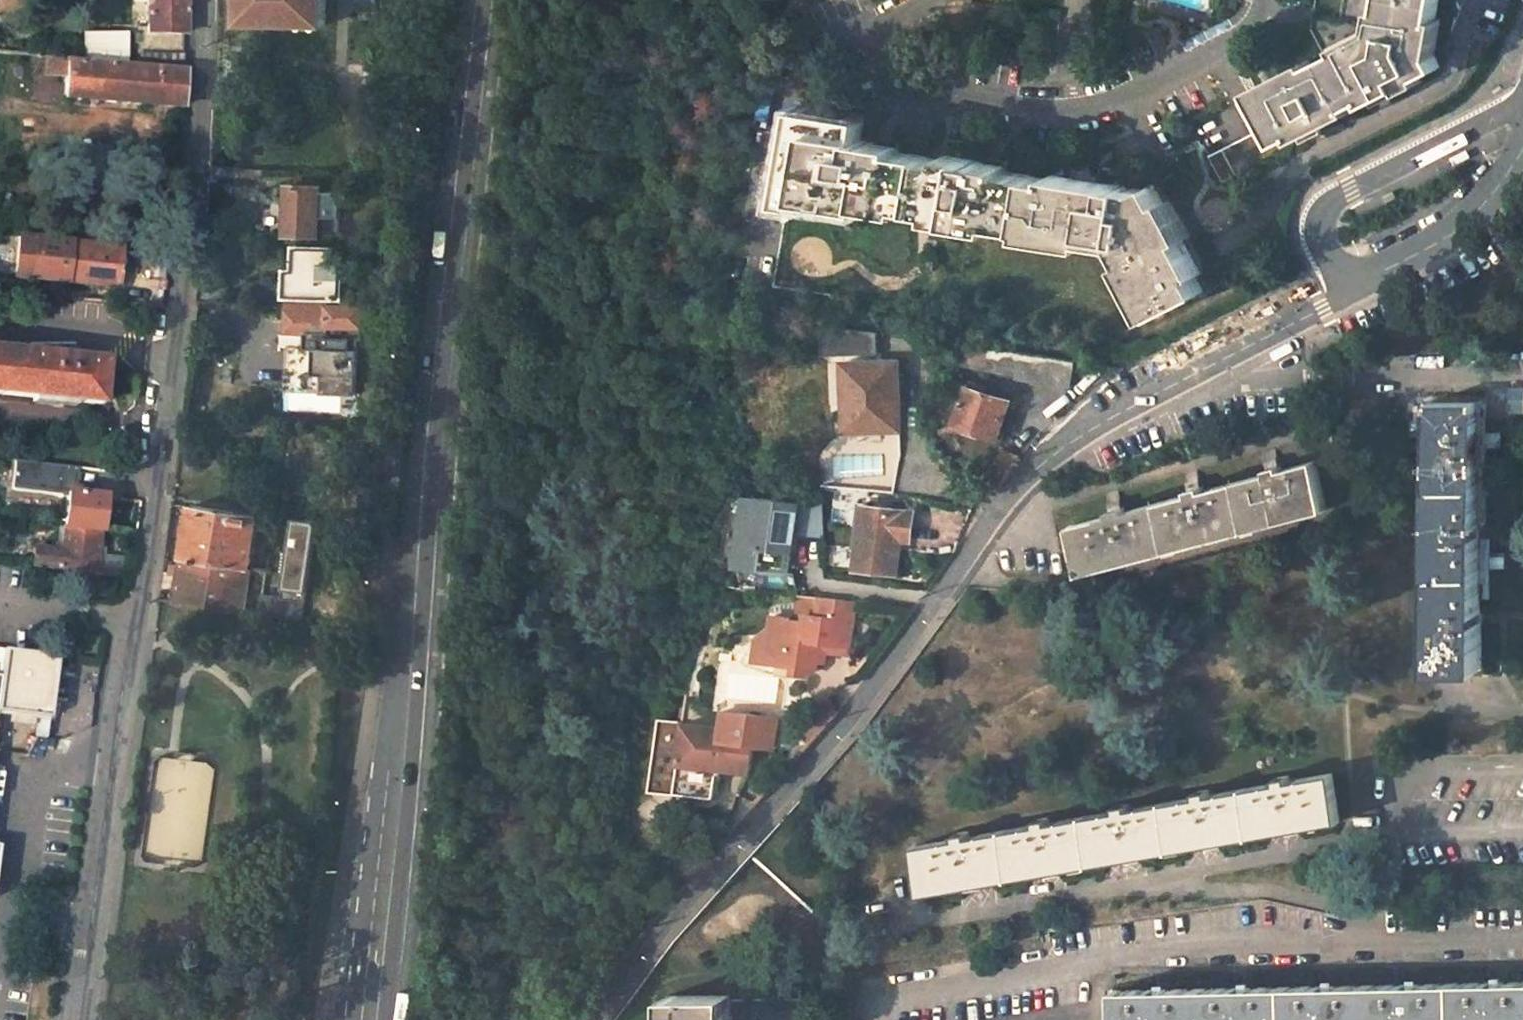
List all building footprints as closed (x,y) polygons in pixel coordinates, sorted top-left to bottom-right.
[(146,34),(182,34),(182,0),(146,0),(146,34)] [(320,26),(320,0),(236,0),(236,24),(320,26)] [(1280,149),(1294,142),(1297,146),(1355,116),(1353,112),(1365,106),(1368,111),(1404,93),(1405,96),(1425,86),(1422,82),(1443,72),(1437,60),(1443,23),(1437,22),(1441,0),(1385,0),(1382,14),(1377,13),(1374,32),(1338,50),(1340,54),(1328,60),(1312,69),(1309,64),(1251,94),(1268,126),(1280,149)] [(119,61),(118,32),(83,33),(81,58),(119,61)] [(182,71),(46,61),(45,72),(65,74),(63,96),(180,106),(182,71)] [(793,104),(777,200),(796,203),(797,198),(859,209),(860,204),(898,210),(898,205),(931,211),(930,216),(991,226),(992,221),(1025,227),(1024,233),(1086,244),(1087,238),(1120,244),(1129,262),(1123,265),(1150,318),(1204,291),(1197,276),(1201,274),(1183,239),(1189,236),(1170,198),(1164,201),(1156,184),(1155,181),(1143,187),(1051,171),(1050,176),(1003,168),(1004,162),(941,151),(940,157),(894,149),(895,143),(857,137),(860,116),(793,104)] [(318,192),(318,186),(288,185),(286,236),(316,237),(316,234),(318,192)] [(316,234),(337,235),(339,193),(318,192),(316,234)] [(1394,197),(1392,193),(1384,198),(1386,202),(1394,197)] [(33,277),(37,239),(21,237),(17,275),(33,277)] [(119,286),(122,247),(37,239),(33,277),(119,286)] [(286,292),(342,295),(343,262),(333,261),(333,248),(297,247),(296,269),(287,270),(287,278),(284,279),(281,281),(279,284),(280,288),(282,291),(286,292)] [(161,308),(163,289),(136,287),(135,305),(161,308)] [(285,305),(285,332),(294,332),(294,349),(283,349),(282,378),(290,378),(290,393),(355,393),(355,338),(359,338),(359,307),(285,305)] [(992,348),(989,370),(1015,374),(1014,378),(1069,386),(1073,360),(992,348)] [(101,403),(105,359),(0,349),(0,394),(101,403)] [(854,400),(855,431),(898,429),(897,360),(843,363),(844,401),(854,400)] [(282,378),(282,392),(290,393),(290,378),(282,378)] [(967,387),(954,425),(995,438),(1009,401),(967,387)] [(1476,403),(1429,404),(1431,489),(1478,489),(1476,403)] [(1269,473),(1236,482),(1249,529),(1328,508),(1316,461),(1282,470),(1281,465),(1268,469),(1269,473)] [(1191,494),(1158,503),(1170,550),(1249,529),(1236,482),(1204,491),(1202,486),(1190,489),(1191,494)] [(1478,489),(1431,489),(1432,575),(1480,574),(1479,531),(1478,489)] [(102,497),(66,492),(63,527),(98,531),(102,497)] [(784,572),(793,503),(741,496),(732,565),(784,572)] [(1112,515),(1071,526),(1083,573),(1170,550),(1158,503),(1125,511),(1124,507),(1111,510),(1112,515)] [(242,611),(258,517),(191,506),(180,566),(171,565),(169,574),(179,575),(174,603),(242,614),(242,611)] [(855,506),(847,568),(887,574),(892,542),(900,543),(905,515),(855,506)] [(94,567),(98,531),(63,527),(58,570),(94,573),(93,576),(129,577),(130,569),(94,567)] [(1480,574),(1432,575),(1435,669),(1482,668),(1481,616),(1480,574)] [(306,579),(288,577),(284,601),(260,598),(257,613),(300,619),(306,579)] [(751,631),(772,661),(791,663),(790,672),(805,674),(814,667),(815,660),(817,649),(847,654),(854,603),(797,596),(794,621),(753,615),(751,631)] [(772,661),(751,631),(748,657),(772,661)] [(815,660),(846,665),(847,654),(817,649),(815,660)] [(784,714),(717,705),(714,728),(722,729),(720,739),(752,743),(748,772),(746,776),(753,777),(756,749),(779,752),(784,714)] [(676,799),(686,724),(653,720),(643,795),(676,799)] [(714,728),(686,724),(676,799),(717,805),(722,774),(746,776),(748,772),(752,743),(720,739),(722,729),(714,728)] [(1276,783),(1243,788),(1251,837),(1340,821),(1340,817),(1332,773),(1290,781),(1289,776),(1275,778),(1276,783)] [(1196,797),(1163,803),(1171,851),(1251,837),(1243,788),(1210,794),(1209,790),(1196,792),(1196,797)] [(1116,811),(1083,817),(1091,865),(1171,851),(1163,803),(1129,808),(1129,803),(1115,806),(1116,811)] [(1036,825),(1003,831),(1011,879),(1091,865),(1083,817),(1049,822),(1048,817),(1035,820),(1036,825)] [(956,839),(914,846),(922,894),(1011,879),(1003,831),(969,836),(968,831),(955,834),(956,839)] [(1453,983),(1453,1019),(1522,1019),(1522,982),(1453,983)] [(1284,987),(1285,1019),(1453,1019),(1453,983),(1284,987)] [(1115,990),(1115,1019),(1285,1019),(1284,987),(1115,990)] [(667,996),(667,1019),(730,1019),(730,999),(730,995),(723,995),(667,996)]
